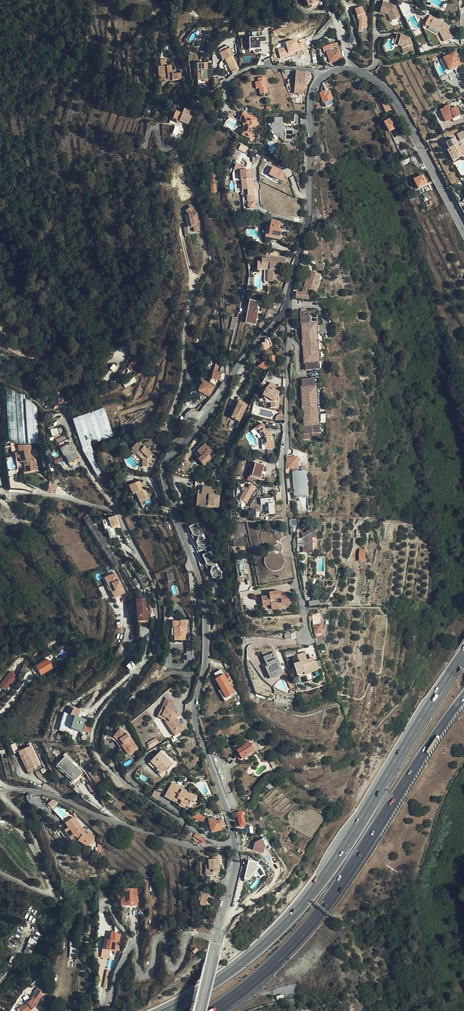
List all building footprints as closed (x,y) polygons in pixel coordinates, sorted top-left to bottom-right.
[(400,19),(395,5),(389,4),(390,0),(383,0),(383,2),(381,8),(385,9),(384,14),(388,15),(390,13),(391,16),(388,16),(390,22),(400,19)] [(359,20),(359,28),(363,28),(366,28),(367,15),(366,13),(364,13),(363,11),(362,7),(355,9),(357,17),(357,18),(358,18),(358,19),(359,19),(359,20)] [(454,38),(448,27),(445,28),(444,26),(445,24),(434,17),(433,20),(430,18),(428,21),(431,22),(430,24),(438,29),(437,31),(439,32),(444,42),(454,38)] [(398,36),(396,41),(400,42),(398,47),(403,49),(406,48),(408,55),(416,53),(412,40),(398,36)] [(269,41),(242,47),(245,62),(272,56),(269,41)] [(337,43),(325,46),(328,54),(330,63),(342,59),(337,43)] [(294,48),(289,44),(283,50),(281,48),(276,54),(278,56),(279,55),(283,59),(294,48)] [(227,64),(233,74),(238,71),(236,69),(238,68),(231,56),(232,55),(226,45),(219,49),(225,59),(227,64)] [(461,65),(455,53),(451,54),(450,51),(444,54),(445,57),(444,58),(449,70),(461,65)] [(170,59),(160,61),(161,68),(171,65),(170,59)] [(214,79),(213,63),(194,64),(195,74),(197,74),(197,80),(204,80),(208,80),(214,79)] [(224,66),(230,76),(233,74),(227,64),(224,66)] [(161,68),(160,68),(162,78),(164,78),(164,82),(170,81),(170,80),(173,80),(181,79),(180,73),(175,74),(174,71),(172,71),(171,65),(161,68)] [(304,94),(306,71),(294,70),(293,75),(295,75),(294,93),(304,94)] [(265,77),(260,78),(260,82),(258,82),(255,82),(256,88),(259,88),(260,94),(262,94),(262,96),(267,95),(266,93),(268,93),(265,77)] [(333,104),(331,100),(332,100),(329,91),(326,92),(326,91),(320,93),(323,103),(324,102),(325,107),(333,104)] [(386,106),(388,109),(389,108),(391,111),(394,109),(389,104),(388,104),(382,96),(378,99),(384,108),(386,106)] [(169,119),(172,120),(175,112),(182,114),(184,107),(174,104),(169,119)] [(446,122),(461,116),(457,106),(451,109),(449,104),(445,106),(445,108),(441,109),(446,122)] [(187,125),(193,109),(184,107),(182,114),(175,112),(172,120),(176,121),(176,122),(176,123),(177,123),(178,123),(179,123),(180,122),(187,125)] [(240,121),(244,122),(246,123),(245,126),(243,132),(251,136),(257,118),(243,113),(240,121)] [(271,129),(270,130),(274,134),(276,132),(279,136),(278,137),(281,139),(283,138),(285,139),(289,140),(290,139),(294,139),(295,131),(296,129),(293,126),(291,129),(288,129),(285,125),(283,125),(283,117),(274,117),(274,122),(269,126),(271,129)] [(384,122),(389,131),(393,129),(398,126),(393,117),(384,122)] [(454,156),(463,151),(463,147),(463,144),(460,146),(455,138),(447,142),(450,148),(453,155),(454,156)] [(246,152),(248,146),(240,144),(239,150),(246,152)] [(262,173),(283,181),(287,172),(266,164),(262,173)] [(250,170),(242,170),(242,167),(234,165),(232,176),(233,182),(241,181),(242,190),(247,190),(247,203),(246,206),(250,209),(253,208),(254,205),(253,202),(254,202),(254,194),(253,188),(253,185),(253,181),(251,181),(251,179),(250,179),(250,170)] [(427,183),(426,183),(422,175),(413,180),(417,188),(427,183)] [(193,233),(199,233),(198,225),(198,218),(198,215),(193,207),(187,211),(189,215),(190,228),(193,228),(193,233)] [(271,221),(271,223),(269,234),(269,235),(280,237),(281,232),(279,231),(281,223),(271,221)] [(272,248),(263,246),(261,253),(265,254),(265,252),(272,253),(272,248)] [(279,266),(279,258),(256,257),(256,261),(256,266),(263,266),(262,282),(278,282),(279,266)] [(256,266),(256,261),(252,261),(252,270),(259,271),(258,282),(262,282),(263,266),(256,266)] [(315,293),(320,282),(318,282),(320,277),(309,273),(301,293),(296,293),(295,298),(308,298),(308,293),(309,291),(315,293)] [(255,315),(257,306),(258,303),(250,302),(249,305),(246,323),(255,324),(257,315),(255,315)] [(317,342),(316,328),(315,325),(315,317),(314,313),(300,314),(304,364),(305,363),(306,371),(317,370),(317,363),(319,363),(318,359),(317,346),(317,342)] [(273,348),(269,338),(265,339),(266,342),(262,343),(265,350),(273,348)] [(132,370),(142,360),(137,355),(127,366),(132,370)] [(265,361),(259,366),(268,371),(265,361)] [(216,362),(214,371),(212,379),(220,381),(221,373),(217,372),(219,363),(216,362)] [(125,387),(136,381),(135,378),(124,383),(125,387)] [(301,389),(303,419),(320,417),(319,409),(319,406),(318,391),(318,388),(314,388),(314,381),(302,382),(303,389),(301,389)] [(209,397),(214,387),(205,383),(199,392),(209,397)] [(265,396),(266,398),(268,397),(273,400),(273,404),(273,408),(280,408),(280,397),(282,394),(277,392),(280,388),(273,383),(265,396)] [(18,444),(15,393),(6,390),(9,442),(18,444)] [(28,443),(26,400),(25,396),(15,393),(18,444),(28,443)] [(26,400),(28,443),(38,443),(36,407),(26,400)] [(243,404),(239,402),(235,410),(231,418),(239,422),(247,406),(243,404)] [(94,412),(103,440),(113,437),(104,409),(94,412)] [(83,416),(92,444),(103,440),(94,412),(83,416)] [(83,416),(72,419),(82,447),(92,444),(83,416)] [(320,417),(303,419),(305,439),(322,438),(322,435),(321,427),(321,423),(320,417)] [(273,441),(272,438),(270,434),(271,433),(265,424),(257,430),(260,434),(263,433),(266,438),(267,441),(264,442),(264,447),(268,447),(268,449),(275,449),(275,441),(273,441)] [(57,428),(50,430),(52,436),(59,434),(57,428)] [(64,455),(68,463),(77,459),(73,451),(74,450),(69,439),(57,444),(63,456),(64,455)] [(135,445),(131,450),(135,453),(143,460),(143,466),(150,466),(150,462),(151,462),(151,456),(153,454),(139,443),(136,446),(135,445)] [(209,454),(213,450),(205,443),(197,451),(202,455),(198,459),(205,466),(212,457),(209,454)] [(86,447),(82,450),(98,478),(103,475),(86,447)] [(23,465),(25,470),(30,468),(30,471),(37,470),(34,462),(31,450),(14,455),(17,467),(23,465)] [(299,454),(289,455),(289,458),(287,458),(288,466),(293,466),(293,470),(298,486),(298,487),(299,487),(300,488),(301,488),(309,487),(307,469),(300,469),(299,454)] [(266,466),(257,463),(253,476),(261,479),(266,466)] [(308,469),(307,469),(309,487),(301,488),(300,488),(299,487),(298,487),(298,486),(293,470),(292,470),(294,493),(310,492),(308,469)] [(147,497),(142,488),(143,487),(141,481),(138,482),(137,480),(127,484),(130,493),(133,492),(137,501),(147,497)] [(246,503),(254,487),(250,485),(247,491),(245,490),(240,500),(246,503)] [(213,494),(213,493),(212,493),(212,492),(211,492),(211,490),(209,490),(209,488),(201,487),(200,491),(202,491),(201,495),(200,495),(198,495),(197,499),(199,499),(199,507),(212,508),(212,506),(217,506),(217,496),(214,496),(213,495),(213,494)] [(269,514),(276,513),(274,497),(261,498),(261,505),(269,504),(269,514)] [(118,524),(115,515),(109,517),(108,514),(104,515),(105,518),(101,520),(104,529),(108,528),(111,537),(117,535),(114,526),(118,524)] [(136,521),(132,515),(128,514),(124,516),(128,525),(136,521)] [(311,538),(315,538),(315,530),(307,531),(307,533),(298,534),(299,552),(312,551),(312,547),(311,538)] [(234,549),(239,548),(246,547),(245,539),(233,541),(234,549)] [(281,547),(279,541),(277,543),(275,544),(272,545),(273,550),(276,550),(281,551),(281,547)] [(214,580),(222,577),(211,545),(205,548),(206,551),(200,553),(204,566),(208,564),(210,571),(214,580)] [(105,577),(114,598),(126,593),(116,571),(105,577)] [(279,610),(279,607),(278,602),(283,601),(283,607),(293,605),(291,597),(282,598),(281,593),(270,595),(270,598),(262,599),(264,608),(272,607),(273,611),(279,610)] [(145,598),(135,598),(136,621),(148,620),(147,609),(146,609),(145,598)] [(322,631),(320,615),(313,616),(313,624),(316,632),(322,631)] [(172,620),(172,626),(174,626),(175,636),(186,635),(186,629),(187,629),(187,618),(179,618),(179,620),(172,620)] [(174,626),(172,626),(173,639),(186,639),(186,635),(175,636),(174,626)] [(74,643),(67,647),(71,656),(79,651),(74,643)] [(295,649),(285,652),(287,657),(297,654),(295,649)] [(313,662),(315,662),(314,658),(307,660),(305,652),(297,655),(299,663),(294,664),(297,675),(315,669),(313,662)] [(283,673),(278,664),(276,664),(276,663),(278,662),(275,654),(264,659),(268,667),(267,667),(272,678),(283,673)] [(51,658),(36,668),(37,669),(33,671),(37,677),(41,675),(41,676),(56,667),(53,662),(51,658)] [(216,680),(223,675),(221,670),(213,675),(216,680)] [(292,682),(288,671),(284,673),(288,684),(292,682)] [(14,677),(8,673),(0,684),(7,688),(8,686),(14,677)] [(220,690),(226,699),(230,697),(234,694),(233,692),(230,687),(228,683),(223,675),(216,680),(215,680),(220,690)] [(220,690),(218,692),(224,703),(232,699),(230,697),(226,699),(220,690)] [(56,738),(71,699),(60,695),(43,737),(49,738),(56,738)] [(174,732),(182,727),(176,718),(177,717),(174,714),(173,712),(169,710),(173,702),(165,699),(162,707),(158,715),(167,719),(169,722),(168,723),(174,732)] [(158,715),(157,717),(164,720),(175,736),(184,730),(182,727),(174,732),(168,723),(169,722),(167,719),(158,715)] [(84,732),(88,720),(77,717),(73,728),(84,732)] [(212,733),(215,739),(223,735),(220,729),(212,733)] [(117,733),(112,742),(116,745),(121,750),(124,747),(130,753),(135,749),(125,737),(117,733)] [(116,745),(112,742),(110,745),(115,748),(118,752),(121,750),(116,745)] [(239,761),(242,759),(251,753),(251,752),(254,750),(251,744),(250,745),(249,742),(235,750),(238,755),(236,756),(239,761)] [(15,743),(11,745),(15,753),(19,751),(15,743)] [(30,746),(18,752),(21,759),(23,758),(27,765),(31,762),(34,767),(39,764),(30,746)] [(124,747),(121,750),(128,758),(137,750),(135,749),(130,753),(124,747)] [(251,753),(242,759),(243,760),(256,752),(254,750),(251,752),(251,753)] [(226,761),(221,752),(217,753),(223,763),(226,761)] [(159,753),(150,764),(159,771),(158,771),(164,776),(167,772),(170,768),(171,770),(175,765),(159,753)] [(83,770),(64,756),(57,765),(76,779),(83,770)] [(23,758),(21,759),(28,772),(35,769),(34,767),(31,762),(27,765),(23,758)] [(159,771),(150,764),(149,766),(163,777),(164,776),(158,771),(159,771)] [(173,783),(167,793),(181,801),(180,803),(189,808),(195,797),(187,793),(188,791),(173,783)] [(164,792),(159,789),(154,796),(160,799),(164,792)] [(181,801),(167,793),(165,797),(179,805),(178,805),(187,810),(189,808),(180,803),(181,801)] [(59,800),(53,798),(49,803),(53,807),(59,800)] [(243,811),(237,813),(239,825),(240,827),(246,826),(243,811)] [(196,812),(193,818),(203,822),(206,816),(196,812)] [(224,826),(220,814),(214,816),(213,813),(207,815),(212,833),(224,830),(223,826),(224,826)] [(96,836),(83,828),(74,816),(64,823),(68,827),(64,830),(71,839),(78,841),(88,848),(96,836)] [(206,839),(196,833),(193,836),(204,843),(206,839)] [(257,839),(253,848),(262,852),(266,842),(257,839)] [(220,871),(220,863),(221,863),(221,855),(214,855),(214,857),(210,857),(210,862),(207,862),(207,873),(218,874),(219,871),(220,871)] [(124,886),(124,893),(124,902),(136,903),(136,886),(124,886)] [(213,900),(215,892),(210,891),(209,892),(201,890),(199,899),(200,900),(199,905),(210,907),(212,899),(213,900)] [(121,931),(111,929),(109,936),(107,936),(104,935),(102,945),(108,947),(112,948),(116,949),(121,931)] [(102,945),(100,945),(98,952),(106,954),(108,947),(102,945)] [(31,1010),(32,1010),(37,1007),(36,1006),(37,1006),(42,997),(40,996),(41,995),(40,994),(42,992),(37,989),(35,993),(30,1000),(31,1001),(23,1007),(23,1006),(19,1009),(20,1010),(29,1010),(31,1010)] [(65,1003),(66,1010),(79,1010),(78,1002),(65,1003)]
